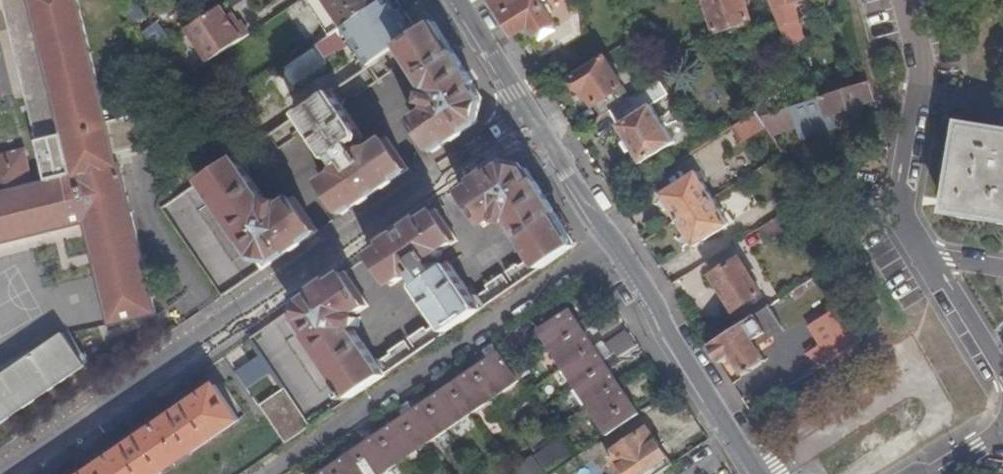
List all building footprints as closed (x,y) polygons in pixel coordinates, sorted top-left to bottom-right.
[(5,12),(6,12),(37,140),(51,137),(65,133),(72,162),(58,165),(57,165),(60,179),(32,186),(23,150),(0,156),(0,242),(16,239),(70,225),(71,226),(88,222),(112,322),(156,311),(139,243),(120,165),(118,165),(115,152),(151,143),(142,107),(106,116),(87,37),(78,0),(2,0),(5,12)] [(133,24),(146,15),(135,0),(116,0),(133,24)] [(332,35),(342,27),(383,0),(308,0),(332,35)] [(415,35),(394,0),(383,0),(342,27),(369,66),(415,35)] [(514,35),(530,25),(536,34),(537,33),(553,23),(554,22),(542,2),(545,0),(492,0),(514,35)] [(744,0),(690,0),(689,0),(696,11),(708,8),(715,31),(750,20),(744,0)] [(779,22),(796,16),(791,2),(796,0),(769,0),(779,22)] [(186,28),(208,61),(249,34),(240,21),(233,25),(219,5),(186,28)] [(327,94),(298,115),(285,123),(230,160),(161,207),(222,296),(278,258),(318,230),(295,197),(284,204),(283,209),(266,206),(267,201),(247,173),(248,166),(258,159),(259,161),(295,136),(293,133),(303,126),(309,128),(331,160),(336,157),(341,164),(339,171),(323,182),(344,213),(379,189),(409,168),(389,138),(375,147),(365,149),(359,140),(364,137),(342,105),(344,98),(354,92),(356,95),(388,74),(386,71),(405,59),(410,60),(429,89),(435,90),(430,109),(415,120),(436,150),(477,122),(482,98),(462,66),(434,22),(415,35),(369,66),(327,94)] [(553,23),(537,33),(542,40),(557,30),(553,23)] [(586,90),(602,116),(614,108),(632,97),(606,55),(573,76),(582,91),(586,90)] [(632,97),(614,108),(623,123),(619,125),(643,163),(676,143),(652,105),(668,94),(659,80),(632,97)] [(855,106),(874,100),(868,81),(812,99),(775,110),(760,115),(767,125),(768,127),(827,110),(827,114),(830,113),(832,118),(856,111),(855,106)] [(289,102),(298,115),(327,94),(319,82),(289,102)] [(764,92),(751,100),(758,111),(760,115),(775,110),(764,92)] [(298,115),(289,102),(276,110),(285,123),(298,115)] [(758,111),(734,126),(742,140),(767,125),(760,115),(758,111)] [(994,130),(962,125),(954,172),(948,211),(965,214),(1002,220),(1002,131),(994,130)] [(65,133),(51,137),(58,165),(72,162),(65,133)] [(359,312),(369,305),(346,272),(308,297),(299,304),(251,337),(285,388),(312,426),(427,347),(512,289),(576,245),(574,243),(546,198),(528,170),(503,164),(463,192),(486,225),(498,217),(499,213),(514,216),(513,223),(532,251),(530,259),(520,266),(519,264),(487,285),(489,289),(479,296),(473,295),(450,262),(445,266),(440,257),(445,249),(458,240),(437,210),(409,228),(372,253),(393,284),(407,274),(417,274),(422,282),(417,285),(438,317),(438,324),(428,330),(426,327),(390,351),(392,354),(382,360),(375,359),(354,329),(350,328),(354,311),(359,312)] [(662,194),(678,220),(714,197),(697,172),(662,194)] [(714,197),(678,220),(695,246),(730,224),(714,197)] [(784,211),(759,228),(767,240),(792,224),(784,211)] [(762,293),(740,258),(713,275),(735,310),(762,293)] [(709,345),(721,363),(733,355),(745,374),(767,361),(754,340),(769,331),(770,332),(782,325),(781,322),(794,314),(783,297),(709,345)] [(811,326),(833,359),(864,339),(843,306),(811,326)] [(607,436),(639,415),(610,370),(622,361),(619,356),(616,351),(611,355),(603,360),(585,333),(598,324),(592,315),(578,324),(569,309),(538,331),(564,370),(607,436)] [(46,393),(88,364),(67,332),(0,377),(0,424),(46,393)] [(619,356),(636,346),(628,333),(606,347),(611,355),(616,351),(619,356)] [(450,428),(518,382),(492,344),(481,351),(487,361),(461,378),(455,369),(434,383),(440,392),(414,410),(407,402),(386,416),(393,425),(366,443),(360,434),(340,447),(346,456),(320,473),(383,473),(450,428)] [(85,473),(157,473),(238,419),(215,385),(132,442),(95,467),(85,473)] [(312,426),(285,388),(260,405),(286,443),(312,426)] [(673,464),(648,429),(609,454),(620,470),(623,468),(627,473),(658,473),(673,464)] [(534,455),(512,469),(515,473),(546,473),(534,455)] [(559,469),(562,473),(575,473),(587,466),(580,455),(559,469)] [(303,473),(319,473),(313,466),(303,473)]
